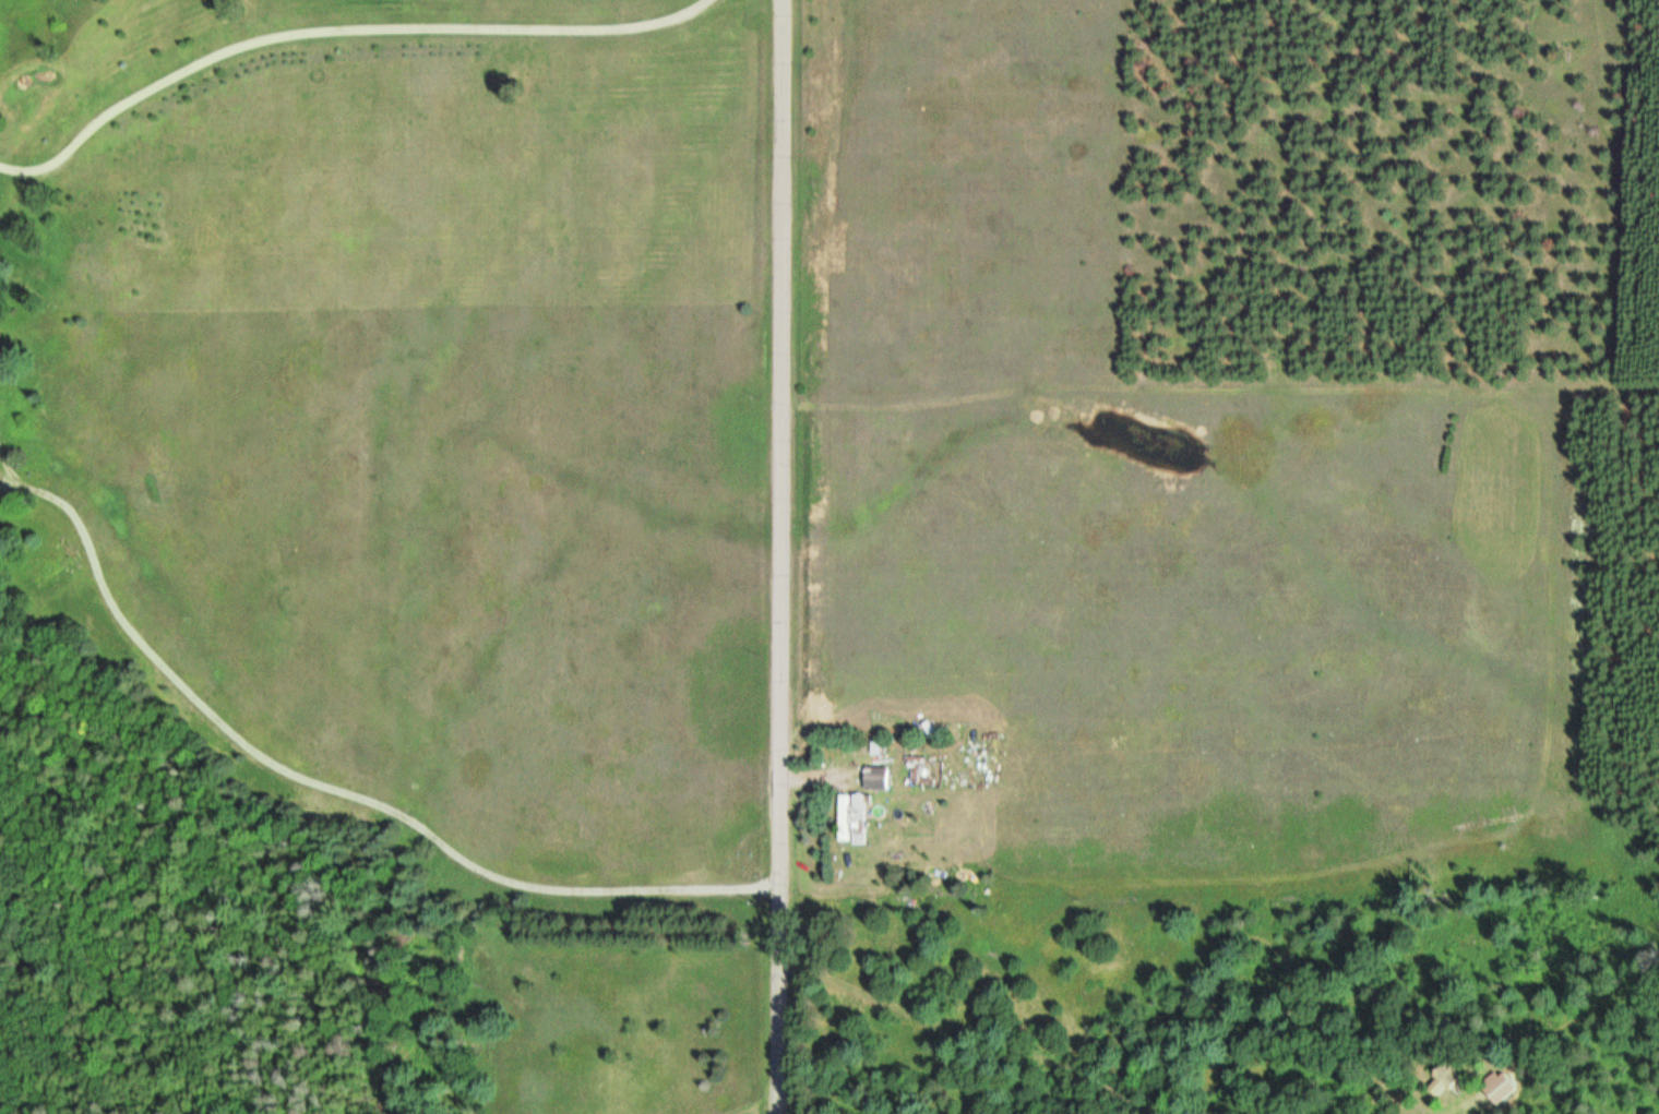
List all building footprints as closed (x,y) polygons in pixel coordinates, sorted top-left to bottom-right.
[(885,790),(885,768),(862,768),(862,789),(885,790)] [(850,844),(863,844),(863,794),(850,794),(850,844)] [(1446,1090),(1458,1078),(1442,1063),(1430,1076),(1446,1090)] [(1496,1103),(1514,1087),(1498,1068),(1479,1084),(1496,1103)]
